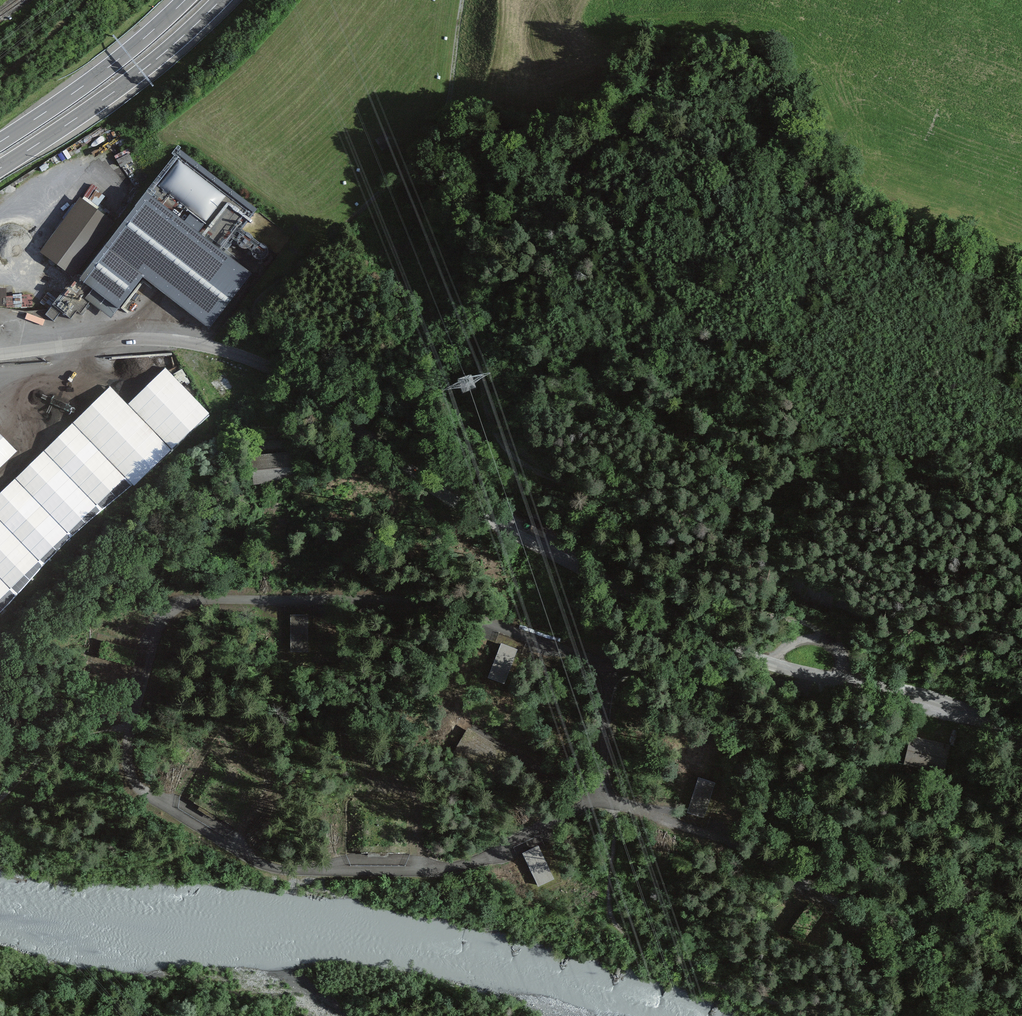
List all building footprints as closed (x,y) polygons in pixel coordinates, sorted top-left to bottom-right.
[(381,151),(393,144),(386,133),(375,140),(381,151)] [(80,279),(97,293),(90,302),(111,318),(142,278),(209,329),(252,274),(224,252),(257,210),(180,151),(82,277),(80,279)] [(72,276),(112,220),(80,197),(40,253),(72,276)] [(253,243),(253,241),(253,238),(252,236),(250,235),(248,233),(245,233),(243,233),(241,235),(239,236),(238,239),(237,241),(238,243),(239,246),(241,247),(243,248),(245,249),(248,248),(250,247),(252,245),(253,243)] [(267,254),(268,252),(267,249),(266,247),(264,245),(262,244),(260,244),(257,244),(255,245),(253,247),(252,249),(252,252),(252,254),(253,256),(255,258),(257,259),(260,259),(262,259),(264,258),(266,256),(267,254)] [(80,279),(82,277),(77,273),(52,305),(60,312),(71,319),(77,311),(80,314),(90,302),(97,293),(80,279)] [(60,312),(52,305),(49,310),(45,315),(53,321),(60,312)] [(125,477),(134,486),(209,413),(165,368),(128,404),(110,386),(0,493),(0,598),(125,477)] [(203,385),(199,379),(193,383),(197,389),(203,385)] [(17,451),(0,434),(0,469),(17,451)] [(291,456),(252,460),(254,481),(293,477),(291,456)] [(307,619),(291,619),(291,651),(307,651),(307,619)] [(516,652),(500,646),(488,677),(504,683),(516,652)] [(511,757),(467,730),(453,753),(497,780),(511,757)] [(948,748),(910,739),(905,760),(944,769),(948,748)] [(714,782),(699,778),(689,809),(704,814),(714,782)] [(539,849),(524,855),(539,885),(553,878),(539,849)]
